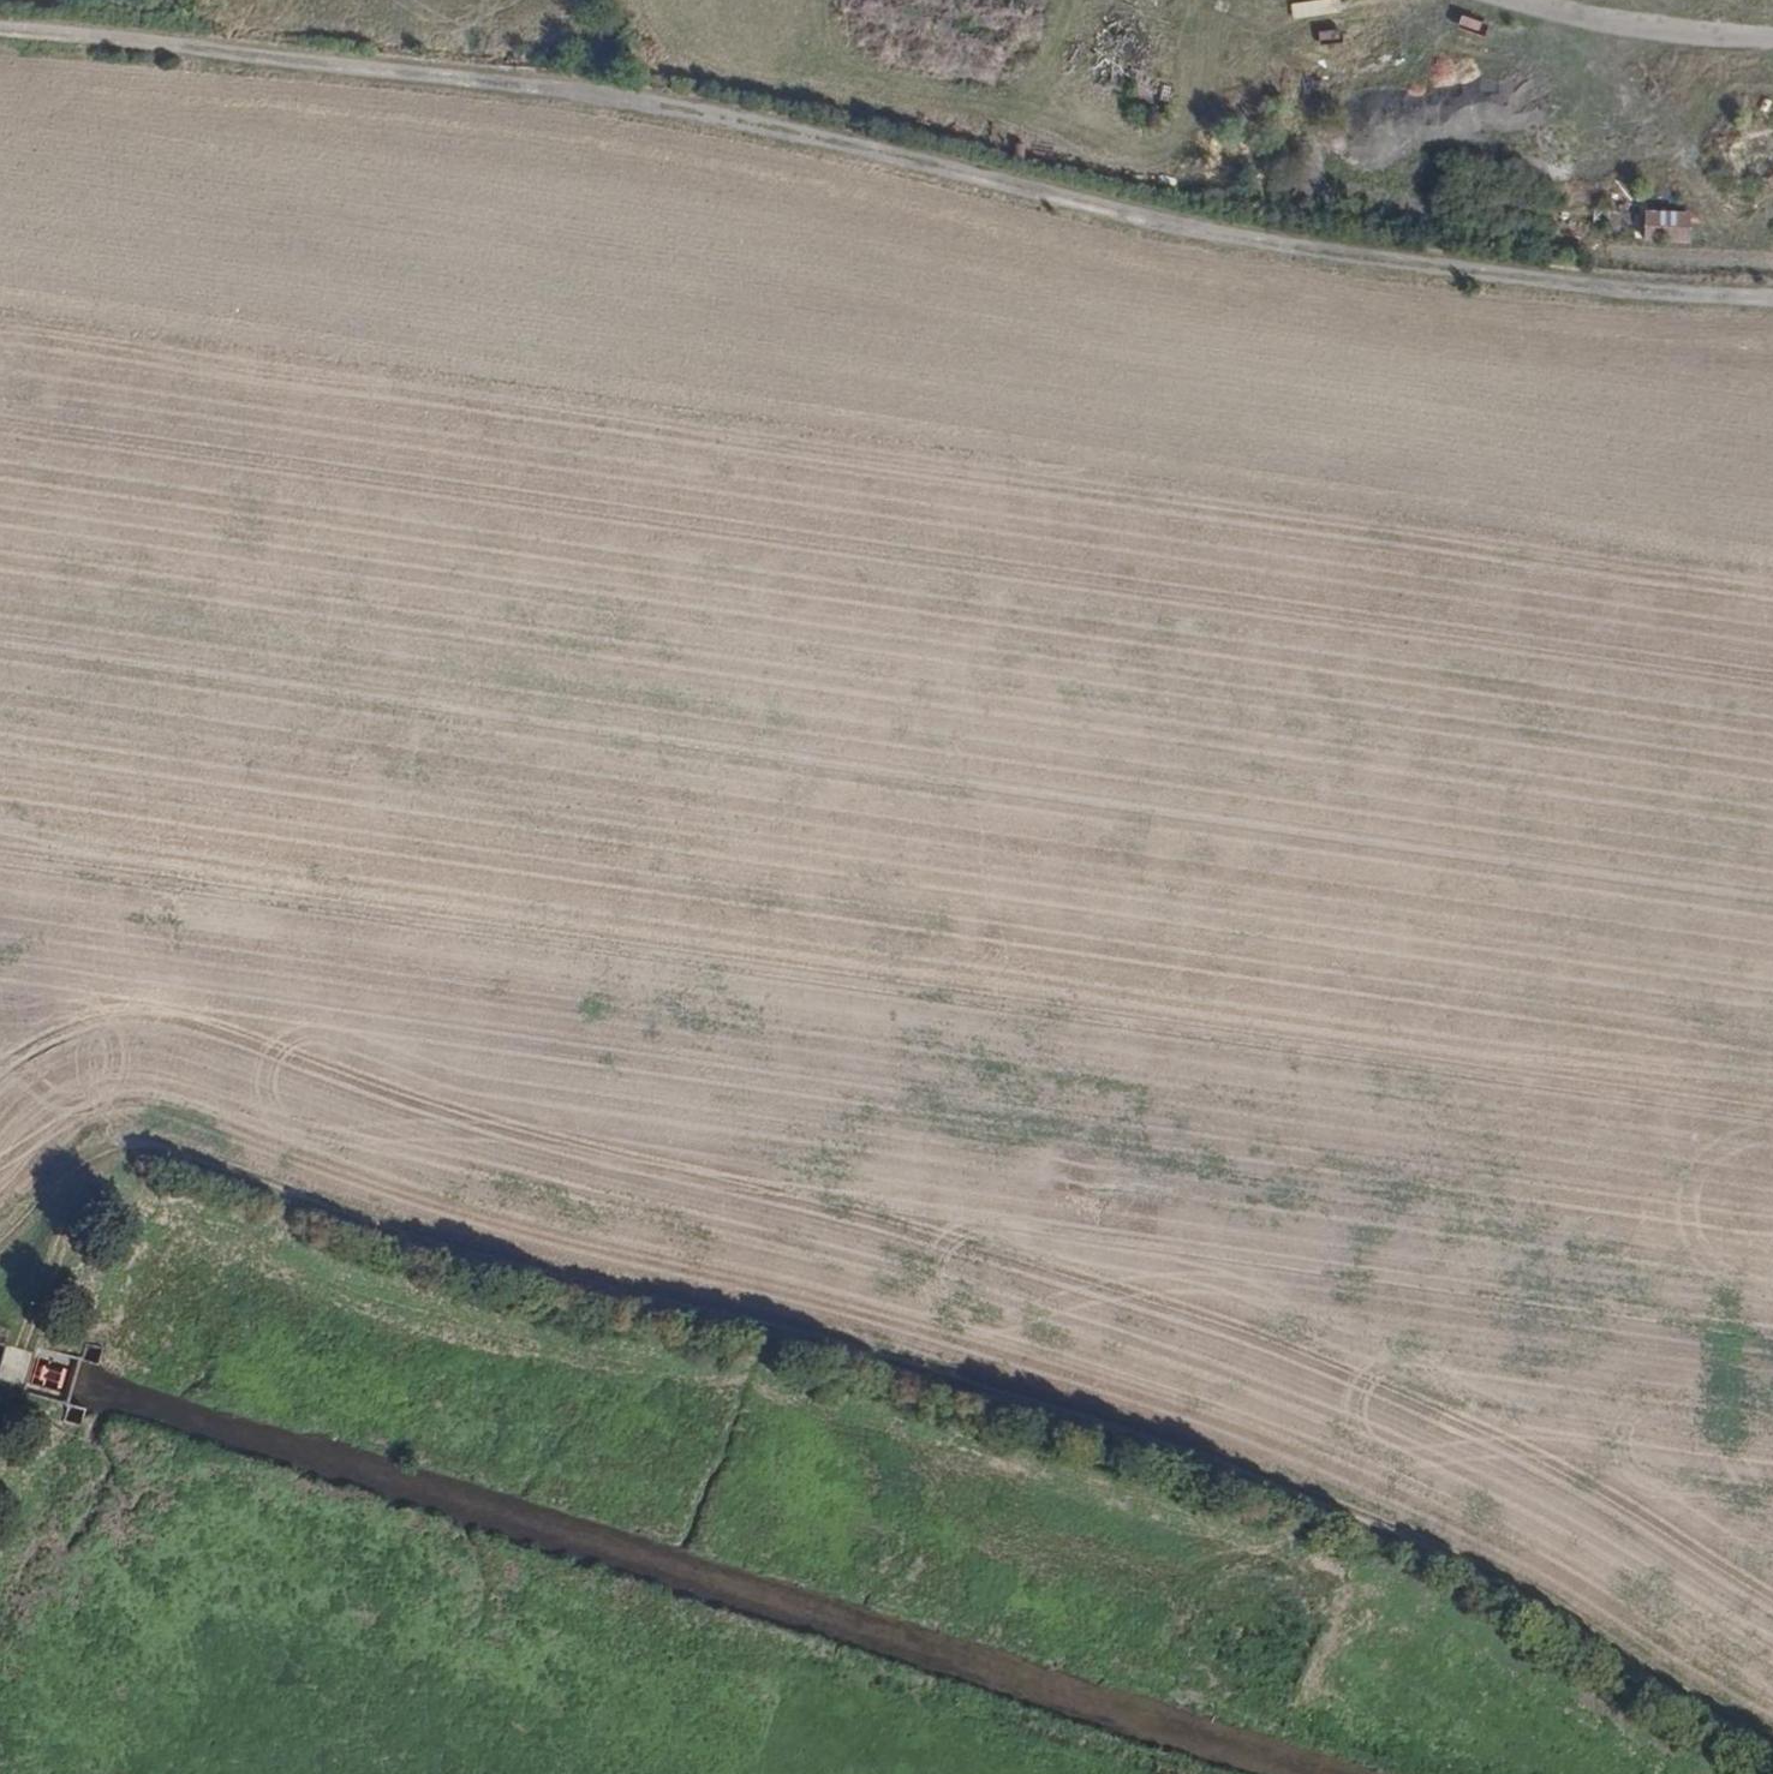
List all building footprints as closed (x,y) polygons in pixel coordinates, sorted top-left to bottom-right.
[(1686,235),(1687,211),(1641,209),(1640,234),(1686,235)]
